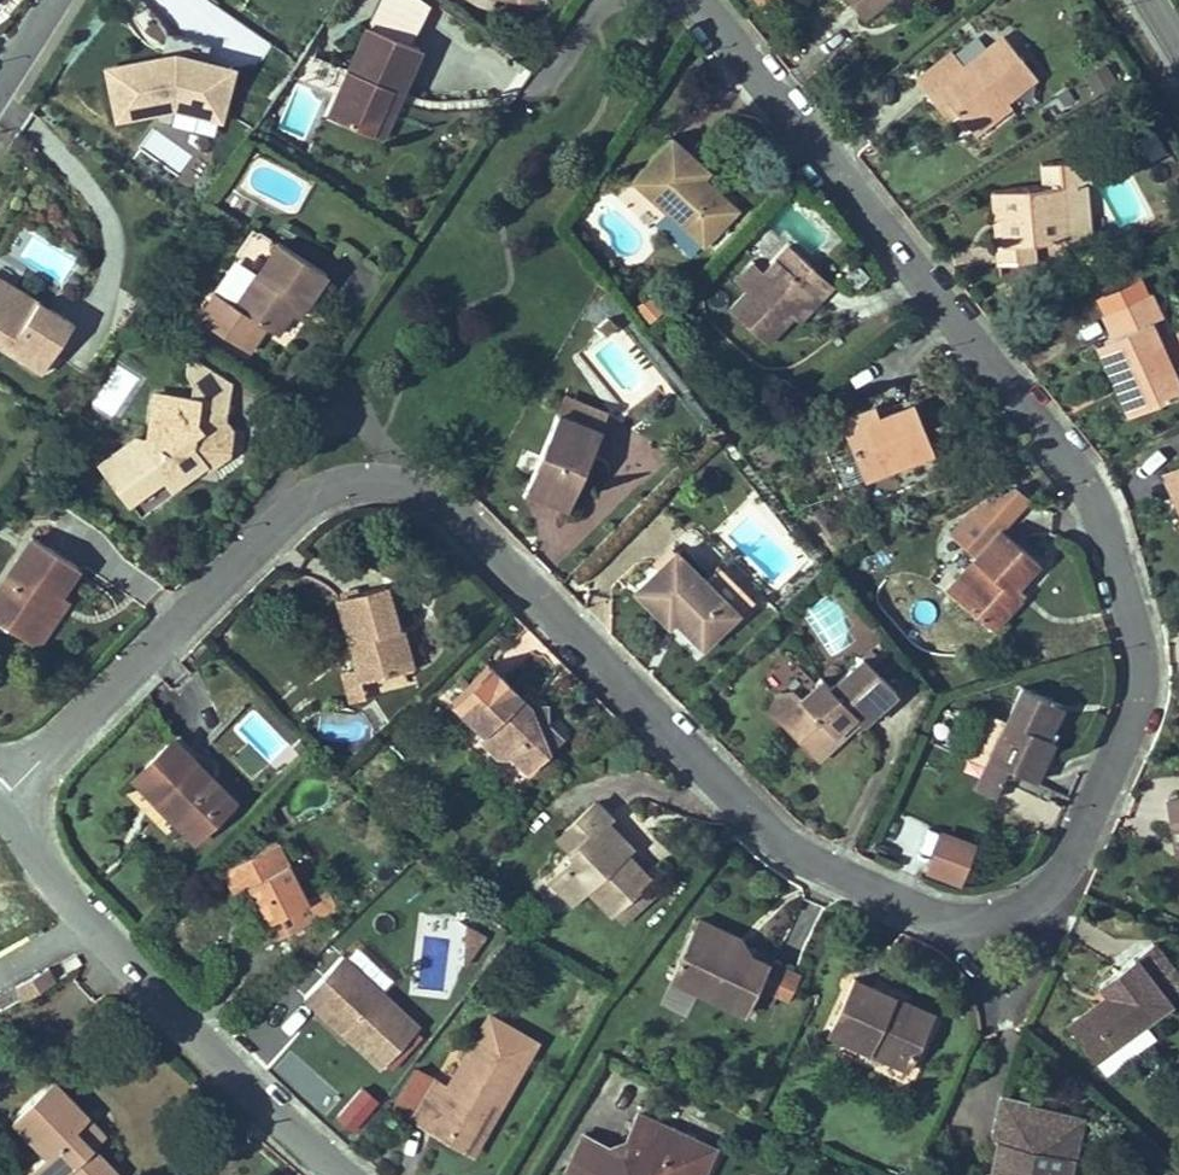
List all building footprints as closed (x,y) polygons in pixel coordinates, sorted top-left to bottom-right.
[(648,10),(663,19),(669,9),(655,0),(654,0),(648,10)] [(756,12),(771,0),(747,0),(756,12)] [(859,26),(888,3),(886,0),(838,0),(859,26)] [(365,28),(326,119),(369,137),(389,90),(400,95),(418,50),(365,28)] [(114,124),(174,112),(224,124),(235,67),(207,60),(210,43),(166,34),(162,55),(102,68),(114,124)] [(942,106),(966,137),(1000,110),(1033,84),(1000,43),(960,75),(946,58),(912,84),(927,103),(934,112),(942,106)] [(389,90),(369,137),(380,142),(400,95),(389,90)] [(1000,110),(966,137),(972,144),(1006,117),(1000,110)] [(666,141),(627,183),(703,253),(736,217),(708,191),(703,196),(694,187),(699,183),(705,176),(684,157),(666,141)] [(987,196),(990,225),(997,224),(1000,252),(1029,250),(1087,244),(1082,188),(1085,188),(1082,163),(1036,168),(1038,191),(987,196)] [(703,196),(708,191),(699,183),(694,187),(703,196)] [(997,224),(990,225),(994,272),(1031,269),(1029,250),(1000,252),(997,224)] [(276,243),(235,308),(213,293),(196,320),(247,352),(263,326),(276,335),(289,314),(295,303),(304,309),(326,275),(276,243)] [(743,297),(726,317),(765,351),(790,323),(812,298),(801,288),(812,275),(808,271),(785,251),(761,277),(743,297)] [(733,288),(743,297),(761,277),(751,268),(733,288)] [(832,293),(812,275),(801,288),(812,298),(790,323),(799,331),(832,293)] [(1088,298),(1097,318),(1144,298),(1136,278),(1088,298)] [(0,280),(0,348),(41,374),(53,355),(43,349),(49,340),(59,346),(72,325),(0,280)] [(1100,344),(1133,421),(1178,401),(1178,399),(1148,327),(1160,322),(1149,296),(1144,298),(1097,318),(1107,341),(1100,344)] [(663,315),(648,298),(632,311),(647,328),(663,315)] [(304,309),(295,303),(289,314),(297,320),(304,309)] [(614,333),(605,321),(591,331),(599,343),(614,333)] [(59,346),(49,340),(43,349),(53,355),(59,346)] [(1133,421),(1100,344),(1092,347),(1125,424),(1133,421)] [(133,436),(95,463),(128,509),(162,483),(170,494),(210,465),(213,469),(231,455),(234,429),(227,419),(232,380),(187,351),(185,374),(192,383),(190,397),(151,392),(145,437),(133,436)] [(540,507),(565,516),(604,417),(559,399),(524,487),(544,495),(540,507)] [(839,433),(858,488),(931,462),(911,407),(873,421),(839,433)] [(835,422),(839,433),(873,421),(869,410),(835,422)] [(1161,482),(1178,521),(1178,473),(1161,482)] [(544,495),(524,487),(520,499),(540,507),(544,495)] [(970,512),(950,536),(975,557),(973,559),(985,569),(958,602),(993,631),(1019,600),(1011,593),(1017,586),(1039,560),(999,528),(1006,519),(986,502),(970,512)] [(0,580),(0,625),(25,642),(49,604),(46,602),(51,592),(56,595),(74,567),(27,537),(0,580)] [(973,559),(946,592),(958,602),(985,569),(973,559)] [(695,589),(667,561),(629,598),(664,633),(669,628),(696,656),(729,623),(733,627),(748,612),(710,574),(695,589)] [(385,585),(334,599),(353,663),(340,667),(349,698),(405,682),(401,668),(389,629),(397,626),(385,585)] [(1011,593),(1019,600),(1025,593),(1017,586),(1011,593)] [(49,604),(25,642),(34,647),(64,600),(56,595),(51,592),(46,602),(49,604)] [(389,629),(401,668),(415,664),(404,624),(397,626),(389,629)] [(686,666),(696,656),(669,628),(664,633),(659,638),(686,666)] [(870,674),(876,668),(866,657),(828,693),(818,683),(796,704),(805,713),(783,734),(808,761),(849,722),(854,728),(858,731),(893,698),(875,680),(870,674)] [(488,666),(448,706),(479,737),(473,742),(493,762),(509,763),(525,779),(550,756),(530,705),(522,701),(502,680),(488,666)] [(876,668),(870,674),(875,680),(882,674),(876,668)] [(1006,774),(1035,787),(1046,764),(1054,746),(1047,742),(1061,711),(1019,692),(1007,718),(989,710),(968,757),(986,765),(973,793),(993,802),(1006,774)] [(774,725),(783,734),(805,713),(796,704),(774,725)] [(849,722),(808,761),(814,766),(831,750),(854,728),(849,722)] [(233,801),(170,738),(135,773),(160,799),(155,804),(192,842),(233,801)] [(160,799),(135,773),(129,778),(155,804),(160,799)] [(1178,823),(1178,798),(1163,801),(1167,825),(1178,823)] [(591,809),(553,845),(566,859),(566,870),(553,882),(572,902),(582,893),(609,921),(645,886),(620,860),(608,848),(615,841),(601,827),(605,823),(591,809)] [(1178,856),(1178,823),(1167,825),(1173,857),(1178,856)] [(978,844),(941,830),(925,871),(962,885),(978,844)] [(627,854),(615,841),(608,848),(620,860),(627,854)] [(280,844),(225,871),(242,903),(255,896),(268,921),(263,923),(273,943),(308,925),(300,908),(310,903),(280,844)] [(572,902),(553,882),(545,889),(565,909),(572,902)] [(698,919),(693,929),(713,938),(717,928),(698,919)] [(468,965),(486,938),(461,924),(460,960),(468,965)] [(693,929),(670,979),(747,1015),(770,965),(737,950),(742,939),(717,928),(713,938),(693,929)] [(1068,1027),(1107,1077),(1143,1049),(1131,1034),(1178,996),(1178,989),(1147,949),(1099,987),(1107,996),(1101,1000),(1105,1004),(1097,1011),(1094,1006),(1068,1027)] [(418,1028),(343,956),(304,996),(341,1032),(351,1021),(357,1028),(352,1032),(384,1063),(418,1028)] [(19,993),(53,980),(48,967),(14,980),(19,993)] [(854,980),(828,1036),(904,1072),(926,1026),(886,1007),(890,998),(862,984),(854,980)] [(886,1007),(926,1026),(931,1017),(890,998),(886,1007)] [(1101,1000),(1094,1006),(1097,1011),(1105,1004),(1101,1000)] [(391,1110),(449,1142),(454,1134),(469,1142),(482,1120),(490,1124),(533,1045),(484,1019),(446,1089),(413,1071),(391,1110)] [(351,1021),(341,1032),(379,1069),(384,1063),(352,1032),(357,1028),(351,1021)] [(51,1079),(9,1119),(42,1154),(22,1173),(24,1174),(117,1174),(89,1146),(103,1133),(51,1079)] [(354,1126),(379,1095),(359,1079),(334,1111),(354,1126)] [(1001,1094),(996,1115),(1022,1121),(1026,1106),(1027,1100),(1001,1094)] [(1026,1106),(1022,1121),(996,1115),(991,1139),(997,1141),(993,1160),(998,1161),(995,1174),(990,1173),(984,1172),(983,1174),(1067,1174),(1068,1170),(1062,1169),(1064,1158),(1070,1159),(1073,1160),(1078,1137),(1058,1132),(1062,1114),(1026,1106)] [(1082,1119),(1062,1114),(1058,1132),(1078,1137),(1082,1119)] [(716,1157),(639,1119),(623,1151),(614,1154),(580,1137),(566,1164),(589,1174),(707,1174),(716,1157)] [(454,1134),(449,1142),(473,1155),(490,1124),(482,1120),(469,1142),(454,1134)] [(1062,1169),(1068,1170),(1070,1159),(1064,1158),(1062,1169)] [(998,1161),(993,1160),(990,1173),(995,1174),(998,1161)] [(566,1164),(562,1172),(568,1174),(589,1174),(566,1164)]
